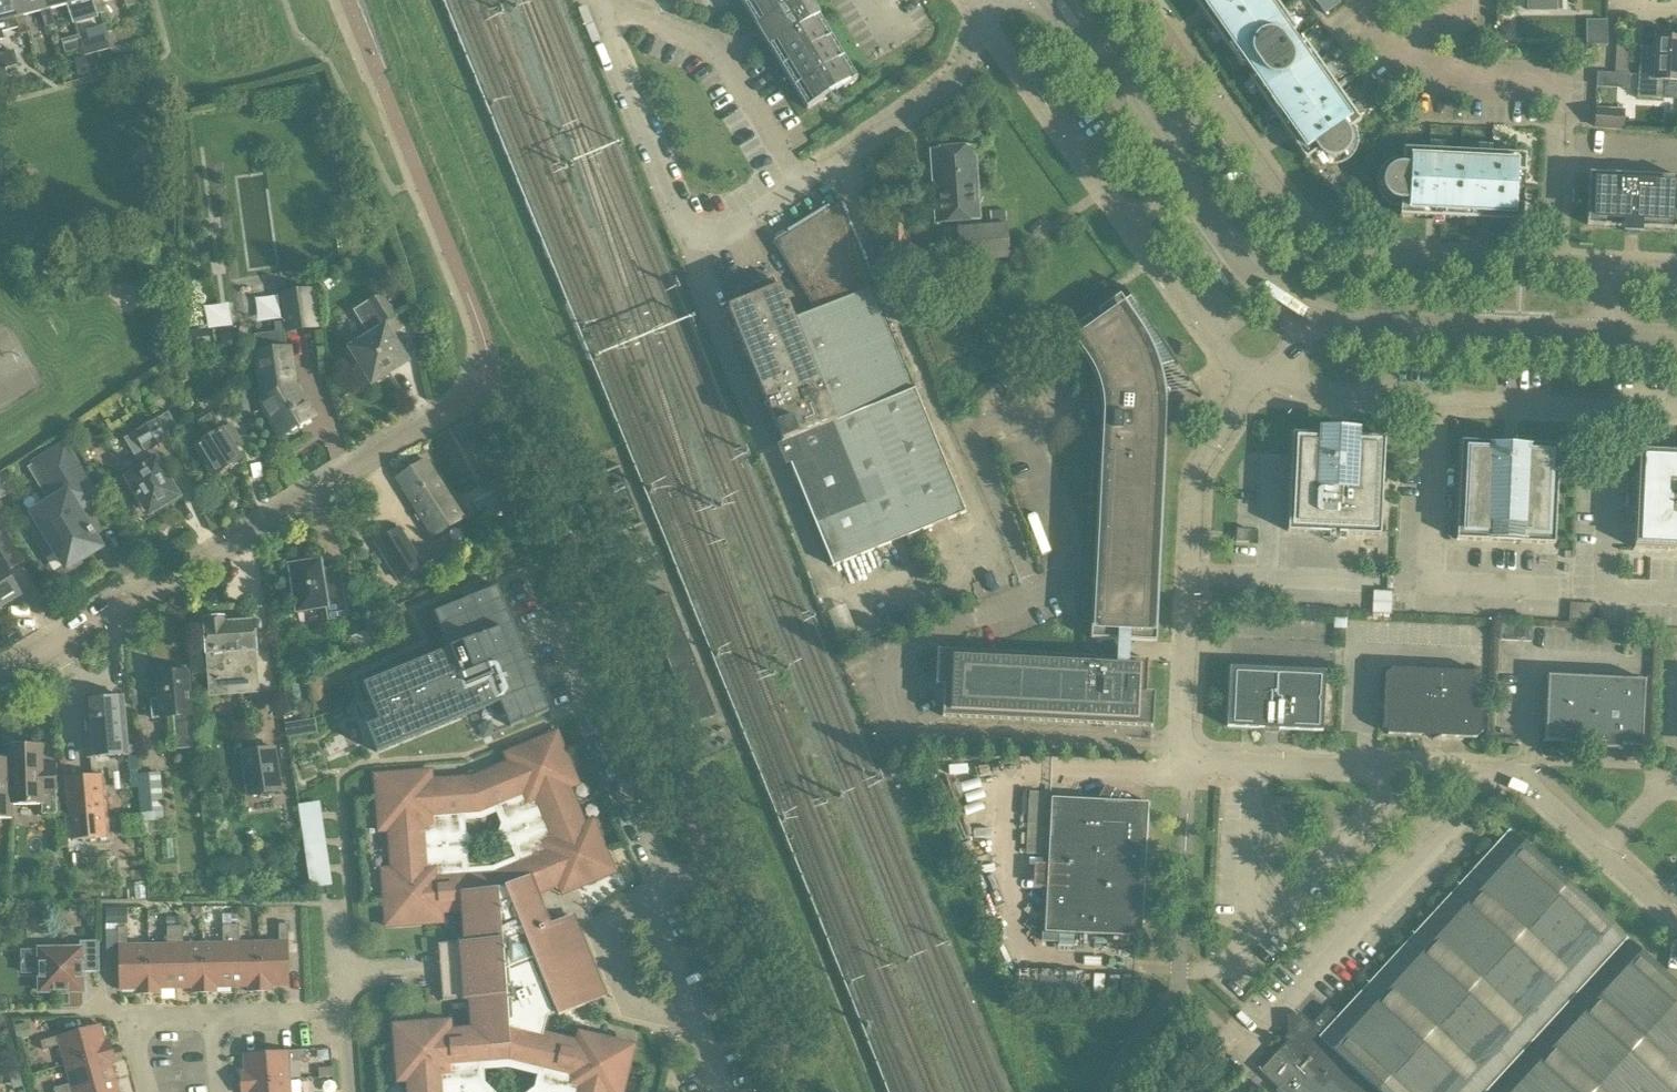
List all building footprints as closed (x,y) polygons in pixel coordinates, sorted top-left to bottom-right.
[(3,39),(1,32),(18,27),(16,18),(19,17),(15,0),(0,0),(0,40),(3,39)] [(19,17),(16,18),(18,27),(20,35),(29,32),(24,16),(42,11),(46,10),(43,0),(15,0),(19,17)] [(46,10),(42,11),(46,28),(54,26),(50,9),(67,5),(71,4),(70,0),(43,0),(46,10)] [(71,4),(67,5),(72,21),(80,19),(76,2),(86,0),(70,0),(71,4)] [(98,15),(106,13),(103,0),(94,0),(98,15)] [(807,110),(858,80),(810,0),(742,0),(807,110)] [(1203,14),(1242,69),(1247,65),(1255,76),(1249,80),(1286,131),(1306,160),(1314,155),(1315,156),(1318,159),(1322,162),(1325,163),(1329,164),(1332,165),(1336,165),(1338,164),(1342,163),(1344,162),(1346,161),(1347,160),(1349,159),(1351,158),(1352,156),(1353,154),(1355,152),(1355,151),(1356,149),(1357,147),(1357,145),(1358,142),(1358,140),(1358,138),(1357,136),(1357,134),(1356,132),(1355,130),(1354,128),(1353,127),(1361,121),(1304,40),(1299,44),(1291,33),(1297,30),(1276,0),(1193,0),(1203,14)] [(1325,15),(1339,5),(1335,0),(1314,0),(1325,15)] [(1529,11),(1556,11),(1556,0),(1529,0),(1529,11)] [(1610,42),(1609,18),(1588,18),(1589,42),(1610,42)] [(1499,30),(1499,43),(1511,43),(1511,34),(1507,30),(1499,30)] [(81,46),(77,33),(53,40),(57,53),(81,46)] [(106,37),(81,43),(84,55),(108,49),(106,37)] [(1656,38),(1655,68),(1639,67),(1638,98),(1664,99),(1665,81),(1676,81),(1676,39),(1656,38)] [(14,50),(1,53),(5,69),(18,66),(14,50)] [(1598,86),(1632,87),(1632,71),(1599,70),(1598,86)] [(1597,109),(1596,127),(1623,129),(1624,111),(1597,109)] [(960,262),(1009,259),(1007,225),(1005,212),(990,212),(991,226),(980,227),(980,220),(981,220),(976,146),(930,149),(936,224),(957,222),(960,262)] [(1516,204),(1517,195),(1519,195),(1521,194),(1522,194),(1523,193),(1524,192),(1524,191),(1525,189),(1525,188),(1525,187),(1525,186),(1524,185),(1523,183),(1521,182),(1520,181),(1519,181),(1517,181),(1518,172),(1526,173),(1526,155),(1404,149),(1404,158),(1401,158),(1397,159),(1393,160),(1391,161),(1389,162),(1388,163),(1386,165),(1383,168),(1382,170),(1381,171),(1380,173),(1379,175),(1379,177),(1378,179),(1378,181),(1378,184),(1378,186),(1379,188),(1379,190),(1380,192),(1381,194),(1382,196),(1383,197),(1384,199),(1386,200),(1387,202),(1389,203),(1391,204),(1395,206),(1399,207),(1401,207),(1401,216),(1436,218),(1481,220),(1523,222),(1524,204),(1516,204)] [(1590,173),(1587,226),(1676,230),(1676,178),(1590,173)] [(865,410),(915,390),(873,289),(875,288),(840,201),(774,242),(816,310),(794,319),(835,421),(782,443),(777,445),(783,459),(788,457),(803,494),(833,567),(915,533),(865,410)] [(889,271),(911,270),(909,225),(887,226),(889,271)] [(1231,286),(1220,271),(1214,275),(1225,290),(1231,286)] [(744,302),(728,309),(782,443),(835,421),(794,319),(781,287),(774,290),(771,282),(741,294),(744,301),(744,302)] [(1091,639),(1118,640),(1117,659),(938,650),(936,685),(944,685),(943,717),(1153,727),(1154,692),(1146,692),(1148,660),(1128,659),(1129,641),(1157,642),(1168,412),(1168,405),(1167,398),(1168,397),(1169,397),(1170,395),(1170,394),(1171,393),(1171,392),(1171,391),(1171,390),(1170,389),(1168,387),(1167,387),(1166,387),(1165,380),(1163,374),(1161,367),(1176,363),(1178,365),(1179,364),(1124,286),(1122,287),(1130,298),(1125,301),(1120,294),(1097,311),(1104,321),(1097,327),(1089,316),(1066,333),(1086,361),(1090,368),(1094,375),(1097,382),(1099,390),(1100,397),(1101,405),(1101,413),(1091,639)] [(267,398),(262,401),(282,435),(286,433),(292,434),(298,430),(300,425),(313,417),(292,383),(284,331),(316,326),(311,292),(283,296),(287,323),(276,325),(281,357),(260,360),(265,396),(267,398)] [(352,349),(347,353),(355,366),(360,363),(372,382),(375,380),(377,384),(389,377),(387,373),(406,361),(385,328),(390,325),(388,322),(396,317),(381,293),(353,310),(370,338),(352,349)] [(230,301),(207,305),(210,327),(233,323),(230,301)] [(209,329),(185,332),(187,348),(211,344),(209,329)] [(1028,388),(1058,361),(1040,341),(1010,368),(1012,370),(1020,379),(1028,388)] [(1007,391),(1020,379),(1012,370),(999,382),(1007,391)] [(237,419),(252,416),(246,388),(231,391),(237,419)] [(958,494),(915,390),(865,410),(915,533),(966,513),(958,494)] [(156,461),(153,457),(150,452),(170,439),(167,435),(178,428),(168,412),(125,439),(143,469),(128,478),(138,494),(147,513),(150,511),(152,514),(165,507),(164,504),(177,496),(177,494),(156,461)] [(233,446),(239,442),(229,426),(228,427),(221,415),(215,419),(212,414),(198,423),(208,439),(195,446),(214,478),(242,461),(233,446)] [(1292,433),(1290,494),(1288,532),(1381,537),(1386,438),(1351,436),(1351,437),(1346,436),(1347,431),(1332,431),(1332,436),(1327,435),(1292,433)] [(1462,442),(1459,494),(1457,540),(1555,544),(1560,446),(1462,442)] [(33,514),(34,516),(24,522),(45,555),(54,549),(66,568),(99,547),(92,534),(94,532),(92,528),(89,530),(76,509),(95,498),(64,446),(35,464),(56,499),(33,514)] [(1639,450),(1634,549),(1676,551),(1676,452),(1639,450)] [(462,517),(448,494),(427,461),(397,479),(406,494),(431,537),(462,517)] [(603,473),(581,482),(604,539),(627,530),(603,473)] [(11,570),(23,562),(0,522),(0,553),(11,570)] [(399,529),(376,543),(399,581),(422,566),(399,529)] [(1249,543),(1250,530),(1237,529),(1236,542),(1249,543)] [(290,567),(297,612),(326,608),(328,621),(347,618),(342,585),(324,588),(320,562),(307,564),(306,559),(291,562),(292,566),(290,567)] [(0,563),(0,608),(21,595),(1,563),(0,563)] [(450,649),(364,685),(379,722),(366,727),(377,753),(500,703),(510,727),(549,711),(498,587),(435,612),(438,619),(450,649)] [(1392,614),(1394,594),(1374,593),(1373,613),(1392,614)] [(900,610),(888,615),(892,627),(905,622),(900,610)] [(210,697),(259,693),(254,620),(225,622),(225,618),(204,619),(210,697)] [(176,750),(193,749),(187,667),(158,669),(160,699),(150,700),(152,719),(173,717),(176,750)] [(1326,672),(1269,669),(1230,667),(1228,727),(1323,731),(1326,672)] [(1480,673),(1427,671),(1391,669),(1391,670),(1387,674),(1386,674),(1383,729),(1384,729),(1388,734),(1388,735),(1442,737),(1477,739),(1477,738),(1481,734),(1482,734),(1485,679),(1484,679),(1480,674),(1480,673)] [(1603,749),(1607,749),(1622,750),(1622,745),(1643,746),(1646,680),(1548,676),(1545,742),(1603,744),(1603,749)] [(128,754),(123,697),(113,697),(113,696),(94,698),(94,699),(84,700),(86,723),(85,723),(86,734),(87,733),(89,757),(128,754)] [(289,739),(320,733),(317,720),(287,726),(289,739)] [(552,924),(539,893),(568,882),(571,891),(606,877),(602,867),(611,864),(597,829),(588,833),(566,779),(575,776),(561,741),(552,745),(548,736),(513,750),(517,759),(479,775),(470,771),(463,778),(422,782),(421,772),(384,775),(385,784),(375,785),(378,822),(388,822),(392,879),(382,880),(385,918),(395,917),(395,927),(433,924),(432,914),(463,912),(465,942),(438,944),(443,1001),(469,999),(472,1030),(441,1032),(440,1023),(403,1025),(404,1035),(394,1036),(397,1073),(407,1073),(408,1091),(613,1091),(614,1090),(620,1091),(623,1091),(632,1056),(622,1054),(625,1044),(588,1036),(586,1045),(543,1035),(547,1018),(557,1004),(558,1006),(585,995),(582,986),(591,983),(564,919),(552,924)] [(12,805),(42,804),(42,815),(57,815),(56,774),(42,775),(42,746),(9,747),(10,761),(12,805)] [(240,751),(247,798),(282,792),(276,746),(240,751)] [(10,761),(0,761),(0,819),(13,818),(12,805),(10,761)] [(166,833),(161,772),(137,774),(143,835),(166,833)] [(102,773),(66,776),(72,843),(108,840),(102,773)] [(1100,801),(1051,798),(1052,793),(1029,792),(1026,854),(1025,854),(1025,864),(1035,865),(1034,887),(1047,888),(1045,933),(1142,937),(1149,803),(1134,802),(1107,788),(1100,801)] [(318,805),(299,808),(311,886),(330,884),(318,805)] [(1494,832),(1502,823),(1493,815),(1485,824),(1494,832)] [(1277,1053),(1260,1071),(1283,1091),(1676,1091),(1676,984),(1510,830),(1338,1016),(1328,1007),(1314,1022),(1305,1014),(1297,1023),(1288,1015),(1279,1025),(1289,1033),(1285,1037),(1289,1040),(1277,1053)] [(177,839),(161,839),(161,862),(178,861),(177,839)] [(127,924),(127,908),(106,908),(106,924),(127,924)] [(239,917),(231,918),(231,926),(239,925),(239,917)] [(167,918),(167,927),(175,927),(175,918),(167,918)] [(183,918),(175,918),(175,927),(183,927),(183,918)] [(260,943),(261,993),(272,992),(272,987),(289,987),(288,924),(279,925),(279,942),(260,943)] [(239,925),(231,926),(233,988),(249,987),(249,993),(261,993),(260,943),(239,943),(239,925)] [(224,944),(204,944),(205,994),(216,993),(216,988),(233,988),(231,926),(223,926),(224,944)] [(168,945),(148,945),(149,995),(161,995),(160,990),(177,989),(175,927),(167,927),(168,945)] [(205,994),(204,944),(184,944),(183,927),(175,927),(177,989),(193,989),(193,994),(205,994)] [(149,995),(148,945),(128,946),(127,928),(118,928),(120,990),(137,990),(137,995),(149,995)] [(40,950),(40,951),(23,951),(23,960),(21,960),(21,965),(23,965),(23,973),(40,973),(41,992),(75,991),(82,984),(82,973),(100,972),(99,941),(80,942),(80,950),(40,950)] [(29,1022),(14,1026),(18,1040),(33,1036),(29,1022)] [(66,1065),(113,1051),(110,1040),(105,1042),(101,1025),(41,1042),(43,1051),(60,1046),(66,1065)] [(241,1085),(290,1081),(289,1061),(306,1059),(306,1050),(244,1056),(245,1072),(240,1073),(241,1085)] [(66,1065),(71,1084),(54,1089),(55,1091),(72,1091),(116,1080),(112,1064),(117,1063),(113,1051),(66,1065)] [(332,1068),(318,1069),(319,1079),(333,1078),(332,1068)] [(72,1091),(119,1091),(116,1080),(72,1091)] [(290,1081),(241,1085),(241,1091),(291,1091),(290,1081)]
